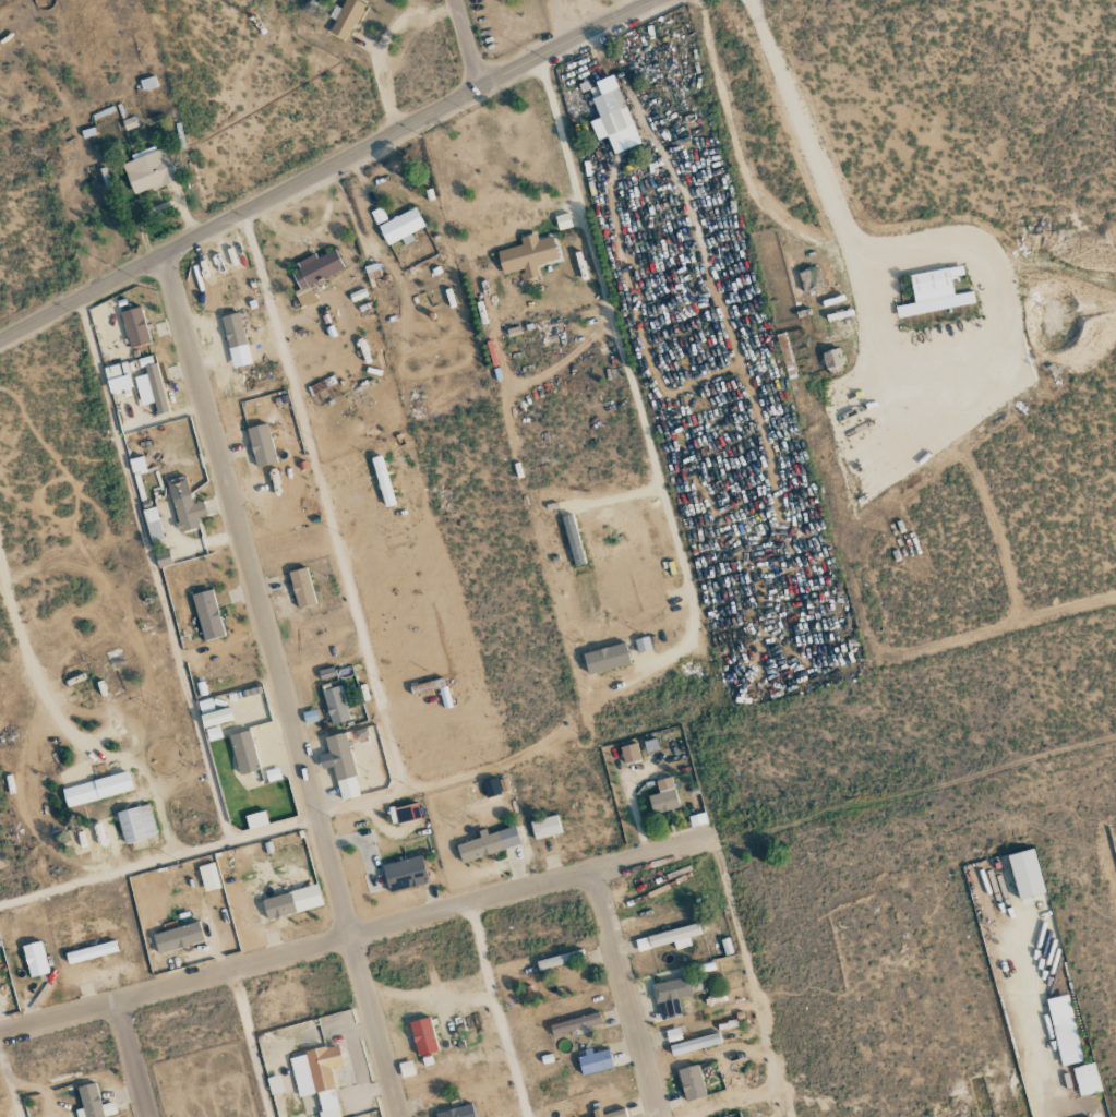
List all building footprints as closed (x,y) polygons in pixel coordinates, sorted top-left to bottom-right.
[(354,0),(345,0),(341,8),(334,5),(329,17),(335,20),(329,33),(347,41),(363,4),(354,0)] [(632,127),(613,75),(595,82),(601,96),(591,99),(598,118),(589,122),(596,140),(632,127)] [(122,163),(134,195),(177,180),(165,148),(122,163)] [(424,228),(416,208),(378,224),(386,245),(401,239),(404,245),(413,241),(410,233),(424,228)] [(497,251),(502,274),(523,269),(526,278),(538,275),(535,265),(558,260),(552,236),(537,239),(536,234),(519,238),(521,245),(497,251)] [(344,270),(335,250),(317,258),(316,257),(290,268),(299,291),(287,296),(293,311),(316,301),(309,284),(344,270)] [(797,273),(806,298),(825,291),(815,266),(797,273)] [(897,317),(975,304),(972,291),(953,295),(950,278),(964,275),(962,266),(909,275),(914,303),(896,307),(897,317)] [(119,312),(130,348),(150,342),(139,306),(119,312)] [(251,364),(239,313),(220,317),(233,368),(251,364)] [(824,368),(842,366),(840,349),(822,352),(824,368)] [(169,411),(155,362),(144,366),(158,414),(169,411)] [(106,379),(121,376),(118,364),(104,367),(106,379)] [(254,467),(274,464),(269,424),(248,427),(254,467)] [(129,461),(132,472),(145,469),(142,458),(129,461)] [(197,519),(206,517),(202,501),(193,504),(190,493),(172,498),(181,532),(199,528),(197,519)] [(149,542),(163,540),(157,507),(143,509),(149,542)] [(583,564),(573,515),(563,517),(572,566),(583,564)] [(288,572),(298,608),(316,603),(306,567),(288,572)] [(224,636),(211,589),(190,595),(204,642),(224,636)] [(638,653),(651,650),(647,636),(634,640),(638,653)] [(629,666),(625,645),(583,653),(587,674),(629,666)] [(349,720),(340,686),(321,691),(331,725),(349,720)] [(204,726),(217,722),(210,700),(197,704),(204,726)] [(258,770),(250,731),(231,734),(238,774),(258,770)] [(323,738),(330,764),(332,763),(341,800),(360,795),(344,732),(323,738)] [(640,760),(637,743),(620,747),(623,763),(640,760)] [(61,788),(66,808),(133,791),(127,771),(61,788)] [(648,796),(653,814),(679,808),(671,777),(655,781),(658,793),(648,796)] [(157,836),(148,804),(116,812),(124,845),(157,836)] [(394,824),(420,818),(416,804),(390,809),(394,824)] [(268,824),(264,810),(244,816),(248,829),(268,824)] [(530,821),(534,839),(561,834),(557,815),(530,821)] [(456,845),(462,863),(520,844),(514,824),(479,836),(480,837),(456,845)] [(382,865),(389,893),(428,882),(421,855),(382,865)] [(220,888),(214,863),(198,866),(204,892),(220,888)] [(262,898),(267,919),(322,907),(317,886),(262,898)] [(152,935),(158,955),(203,940),(197,921),(152,935)] [(691,945),(689,937),(701,934),(698,922),(634,939),(638,951),(673,942),(675,949),(691,945)] [(30,978),(49,972),(40,940),(21,946),(30,978)] [(117,951),(114,940),(65,954),(68,965),(117,951)] [(536,960),(538,970),(584,958),(582,949),(536,960)] [(692,994),(688,977),(652,984),(660,1020),(681,1015),(678,997),(692,994)] [(1060,1066),(1081,1062),(1069,995),(1047,999),(1060,1066)] [(601,1021),(598,1011),(549,1025),(552,1035),(601,1021)] [(436,1051),(431,1017),(411,1020),(415,1054),(436,1051)] [(672,1056),(721,1042),(718,1031),(669,1045),(672,1056)] [(330,1067),(342,1065),(338,1045),(289,1055),(297,1096),(316,1093),(321,1116),(340,1116),(330,1067)] [(399,1063),(401,1077),(414,1074),(411,1061),(399,1063)] [(1080,1097),(1102,1090),(1094,1062),(1072,1068),(1080,1097)] [(706,1095),(697,1064),(677,1069),(686,1101),(706,1095)] [(267,1079),(271,1094),(282,1091),(278,1076),(267,1079)] [(95,1082),(77,1087),(82,1108),(75,1110),(77,1116),(101,1116),(116,1114),(113,1102),(100,1105),(95,1082)] [(436,1116),(475,1116),(471,1103),(435,1112),(436,1116)] [(624,1107),(593,1113),(594,1116),(626,1116),(624,1107)]
